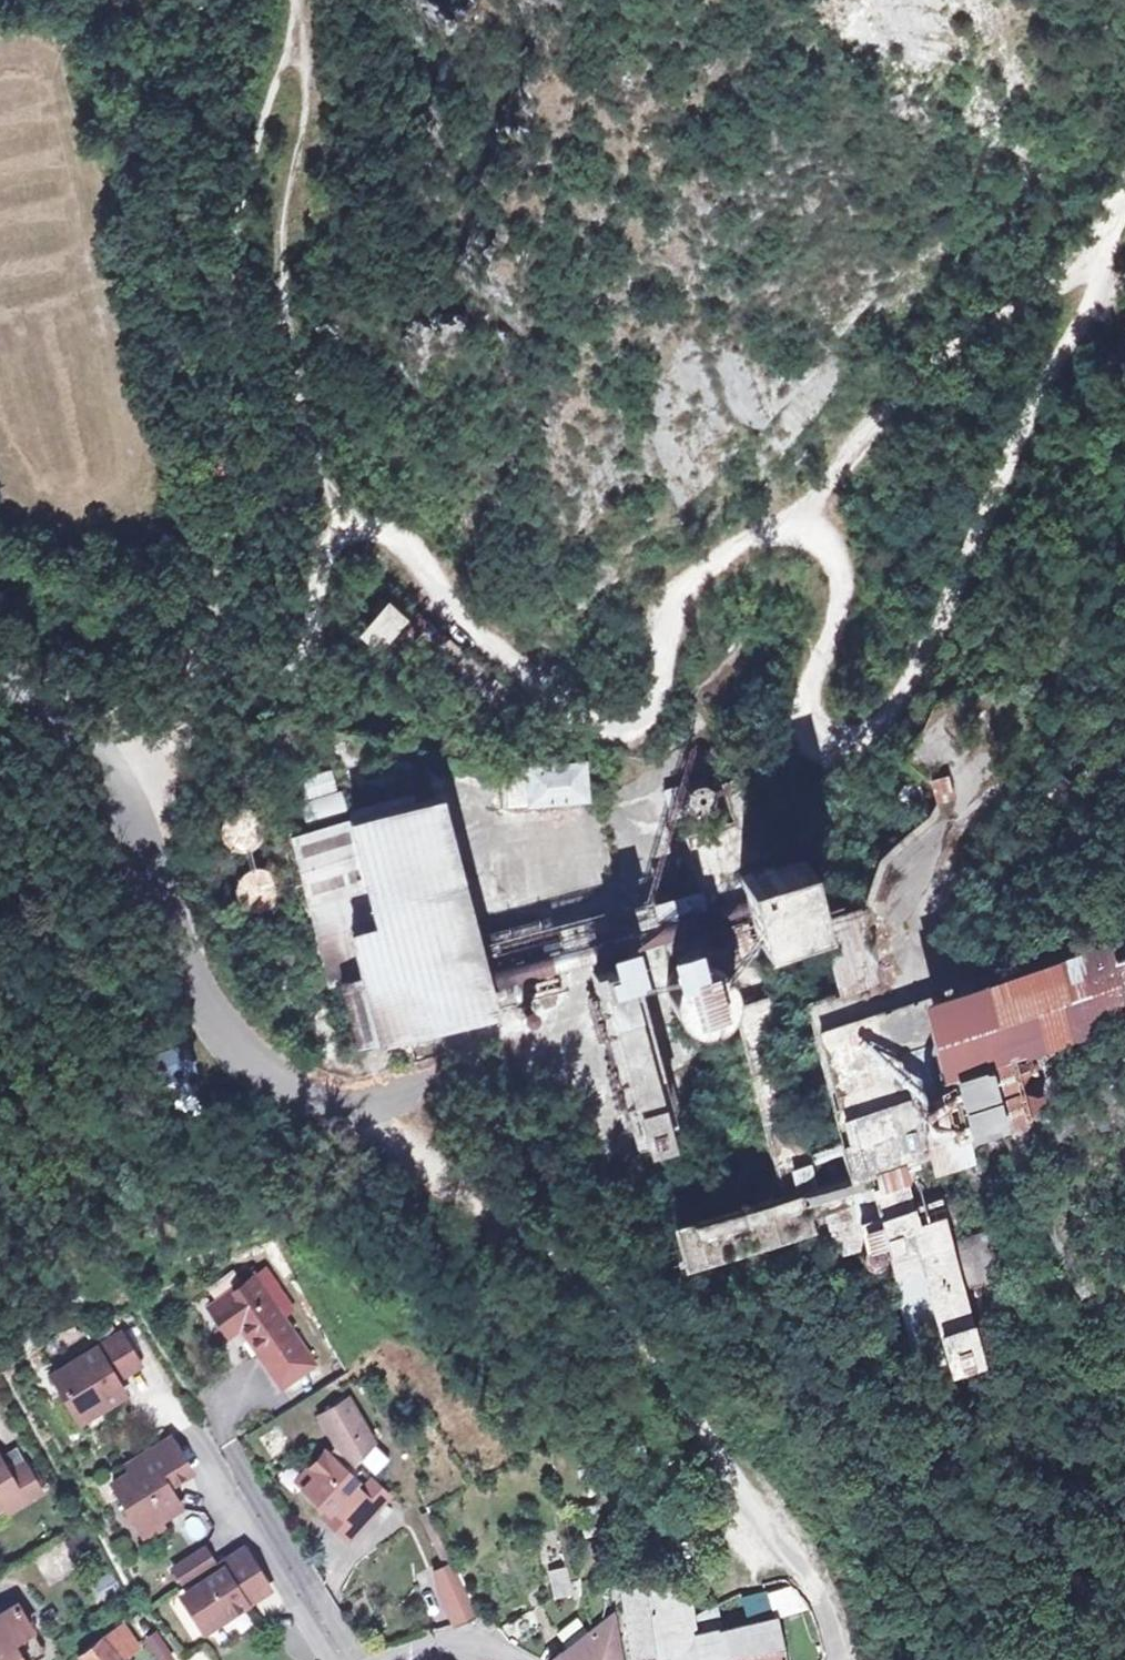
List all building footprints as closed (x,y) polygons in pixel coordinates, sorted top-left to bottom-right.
[(190,17),(208,13),(207,10),(206,1),(188,4),(189,13),(190,17)] [(398,611),(380,596),(356,625),(373,640),(398,611)] [(656,688),(654,678),(643,679),(645,690),(656,688)] [(240,718),(287,903),(343,888),(341,882),(357,878),(314,713),(266,714),(240,718)] [(224,919),(287,903),(240,718),(177,726),(224,919)] [(578,791),(579,739),(556,740),(555,757),(513,759),(513,766),(520,766),(520,794),(578,791)] [(429,761),(434,746),(420,742),(415,756),(429,761)] [(472,775),(477,760),(453,752),(449,767),(472,775)] [(909,767),(900,761),(893,771),(903,777),(909,767)] [(731,813),(755,807),(763,805),(754,769),(722,777),(731,813)] [(947,775),(931,779),(937,803),(953,799),(947,775)] [(923,806),(870,852),(896,872),(943,831),(923,806)] [(966,1313),(982,1309),(960,1283),(992,1273),(979,1225),(950,1232),(945,1210),(937,1212),(898,1050),(925,1043),(914,1000),(905,964),(877,972),(873,957),(842,966),(846,981),(805,992),(813,1026),(838,1128),(835,1129),(845,1167),(825,1171),(768,942),(792,937),(787,885),(786,833),(755,807),(731,813),(711,818),(710,814),(643,831),(651,865),(633,870),(651,941),(647,942),(654,971),(659,970),(719,1198),(681,1207),(672,1172),(655,1176),(683,1292),(804,1259),(797,1230),(821,1224),(816,1202),(851,1193),(862,1235),(880,1231),(906,1324),(924,1319),(934,1358),(966,1350),(972,1375),(994,1369),(988,1344),(975,1347),(966,1313)] [(433,977),(436,1010),(511,1008),(495,825),(424,833),(429,894),(372,900),(379,982),(433,977)] [(896,929),(896,872),(870,852),(857,890),(867,934),(896,929)] [(1124,1019),(1124,938),(1020,967),(958,985),(977,1056),(999,1051),(1124,1019)] [(160,1076),(189,1066),(176,1025),(146,1034),(160,1076)] [(658,1110),(637,1034),(614,1041),(637,1116),(658,1110)] [(1014,1110),(997,1114),(1010,1146),(1124,1120),(1124,1081),(1014,1110)] [(858,1242),(846,1210),(824,1218),(837,1250),(858,1242)] [(245,1327),(270,1365),(302,1344),(253,1269),(213,1295),(231,1323),(242,1316),(248,1325),(245,1327)] [(992,1273),(960,1283),(982,1309),(995,1326),(1011,1341),(1035,1361),(1124,1437),(1124,1403),(1086,1369),(1032,1324),(1010,1298),(992,1273)] [(225,1327),(231,1323),(213,1295),(207,1299),(225,1327)] [(124,1387),(115,1372),(112,1367),(118,1363),(121,1368),(138,1358),(119,1326),(51,1366),(65,1390),(69,1388),(83,1413),(124,1387)] [(302,1344),(270,1365),(279,1378),(311,1357),(302,1344)] [(115,1372),(121,1368),(118,1363),(112,1367),(115,1372)] [(69,1388),(65,1390),(80,1415),(83,1413),(69,1388)] [(336,1436),(327,1446),(341,1459),(349,1450),(352,1453),(371,1433),(345,1390),(317,1407),(336,1436)] [(155,1505),(160,1513),(180,1500),(166,1478),(169,1470),(177,1473),(191,1464),(171,1432),(127,1459),(131,1465),(113,1477),(130,1505),(148,1509),(155,1505)] [(702,1445),(697,1436),(681,1442),(684,1453),(702,1445)] [(329,1498),(354,1522),(386,1488),(369,1472),(358,1483),(351,1476),(355,1472),(341,1459),(327,1446),(324,1443),(306,1461),(312,1467),(310,1470),(301,1479),(325,1502),(328,1500),(329,1498)] [(6,1498),(21,1488),(25,1494),(43,1483),(18,1444),(1,1454),(0,1452),(0,1499),(5,1496),(6,1498)] [(295,1473),(301,1479),(310,1470),(312,1467),(306,1461),(305,1462),(295,1473)] [(717,1496),(715,1482),(697,1484),(699,1497),(717,1496)] [(21,1488),(6,1498),(10,1503),(25,1494),(21,1488)] [(346,1529),(354,1522),(329,1498),(328,1500),(325,1502),(321,1507),(345,1531),(346,1529)] [(148,1509),(130,1505),(142,1524),(160,1513),(155,1505),(148,1509)] [(89,1538),(82,1526),(74,1532),(81,1543),(89,1538)] [(206,1541),(175,1559),(185,1575),(215,1557),(206,1541)] [(248,1597),(244,1591),(241,1586),(248,1581),(251,1586),(267,1576),(246,1541),(221,1556),(224,1561),(187,1584),(209,1621),(248,1597)] [(434,1577),(436,1587),(456,1622),(461,1620),(480,1612),(460,1576),(456,1570),(454,1566),(434,1577)] [(572,1566),(556,1569),(561,1594),(577,1590),(572,1566)] [(456,1570),(460,1576),(467,1573),(463,1567),(456,1570)] [(120,1587),(112,1575),(102,1581),(110,1593),(120,1587)] [(682,1575),(659,1577),(667,1619),(690,1614),(682,1575)] [(690,1614),(667,1619),(659,1577),(624,1582),(631,1631),(628,1631),(632,1659),(782,1659),(772,1616),(725,1625),(719,1599),(694,1613),(690,1614)] [(241,1586),(244,1591),(251,1586),(248,1581),(241,1586)] [(26,1657),(13,1633),(32,1626),(22,1600),(0,1608),(0,1659),(21,1659),(26,1657)] [(536,1606),(501,1623),(513,1638),(544,1623),(536,1606)] [(615,1613),(590,1630),(570,1644),(550,1659),(553,1659),(623,1659),(615,1613)] [(102,1630),(119,1651),(137,1637),(121,1616),(102,1630)] [(581,1617),(561,1631),(570,1644),(590,1630),(581,1617)] [(156,1622),(144,1631),(161,1654),(173,1646),(156,1622)] [(119,1651),(102,1630),(79,1647),(90,1659),(108,1659),(119,1651)]
